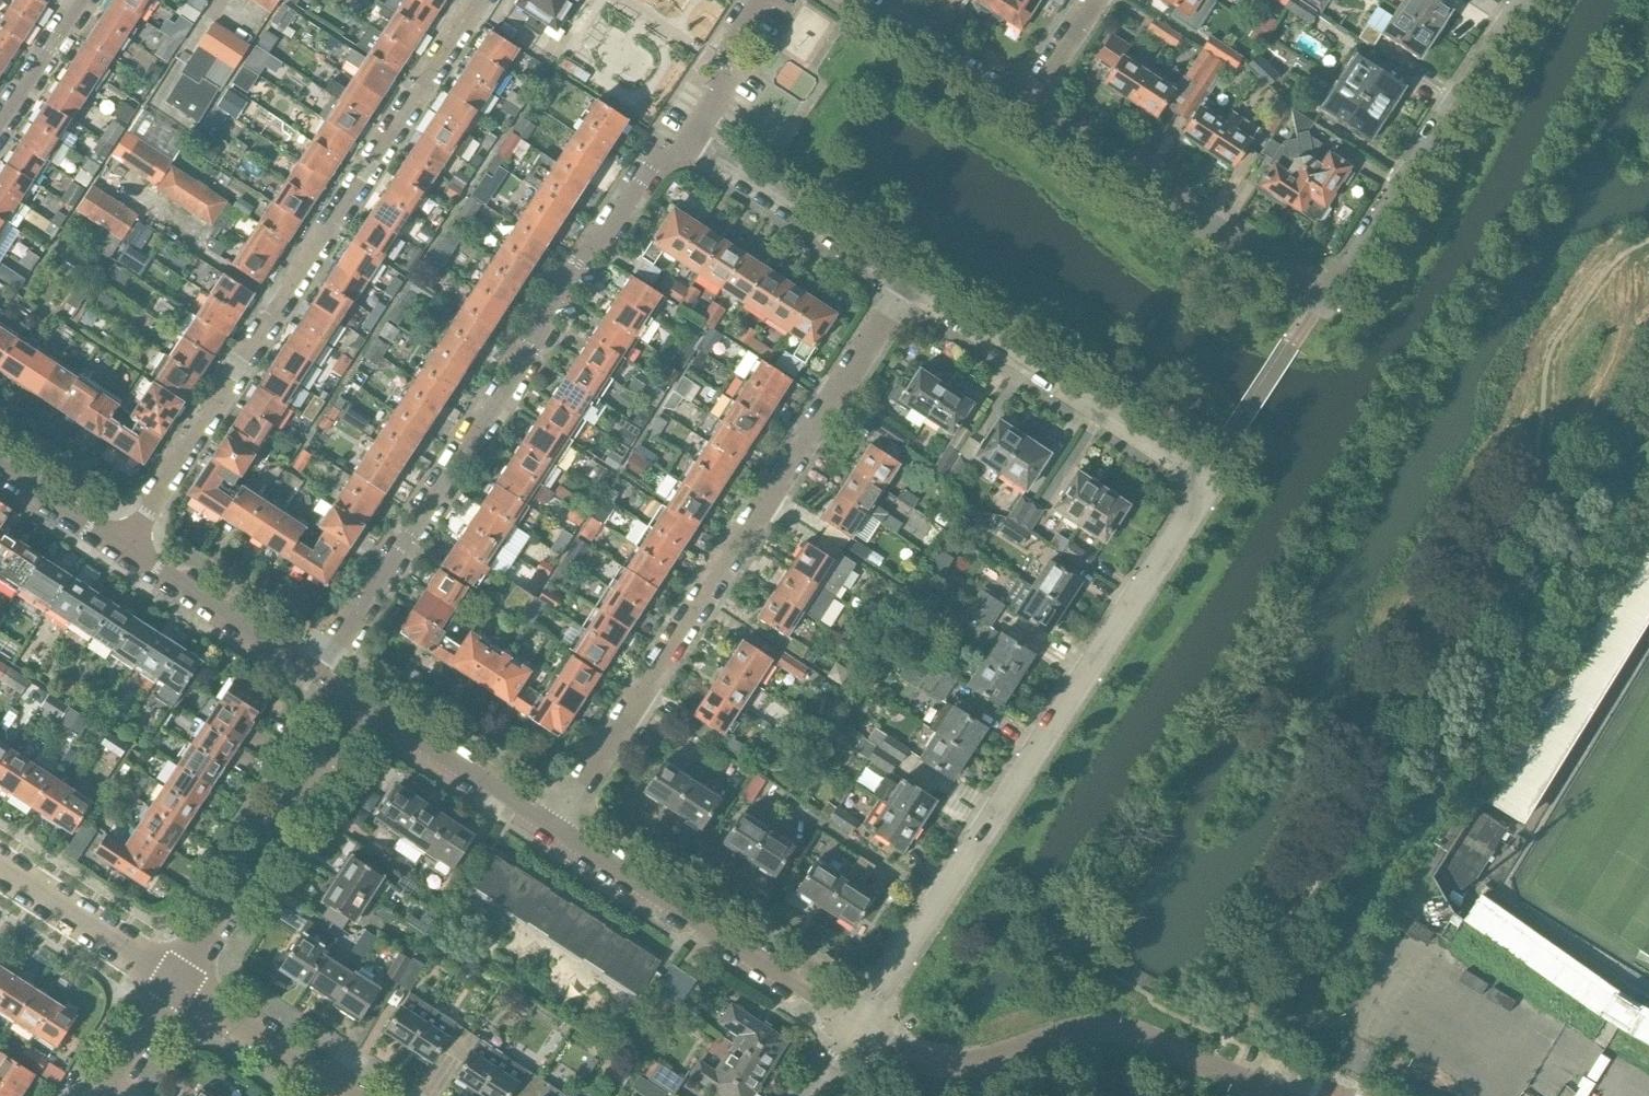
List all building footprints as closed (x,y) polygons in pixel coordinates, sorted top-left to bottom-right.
[(11,8),(34,23),(45,5),(38,0),(16,0),(11,8)] [(113,0),(100,21),(130,40),(136,30),(133,27),(139,17),(113,0)] [(113,0),(139,17),(146,8),(149,10),(156,0),(114,0),(113,0)] [(204,0),(184,0),(175,13),(193,25),(207,2),(204,0)] [(253,1),(270,13),(279,0),(253,0),(253,1)] [(437,11),(420,0),(404,0),(401,4),(395,0),(387,0),(383,5),(424,32),(437,11)] [(445,0),(420,0),(437,11),(445,0)] [(575,0),(520,0),(517,4),(531,13),(546,23),(543,30),(558,39),(563,32),(557,28),(575,0)] [(1003,17),(1013,2),(1011,0),(977,0),(1003,17)] [(1039,0),(1014,0),(1013,2),(1003,17),(1021,29),(1039,0)] [(1175,7),(1171,14),(1198,31),(1216,2),(1213,0),(1164,0),(1175,7)] [(1298,0),(1291,0),(1286,8),(1309,23),(1317,12),(1298,0)] [(1317,12),(1321,14),(1330,1),(1329,0),(1298,0),(1317,12)] [(1435,35),(1451,10),(1436,0),(1405,0),(1398,11),(1435,35)] [(284,5),(271,25),(283,33),(296,12),(284,5)] [(410,53),(424,32),(383,5),(377,14),(389,22),(382,34),(410,53)] [(34,23),(11,8),(5,16),(0,12),(0,26),(22,41),(34,23)] [(1435,35),(1398,11),(1381,36),(1419,60),(1435,35)] [(540,36),(543,30),(546,23),(531,13),(523,26),(540,36)] [(1173,47),(1181,37),(1155,20),(1148,31),(1173,47)] [(100,21),(86,41),(113,58),(119,49),(123,51),(130,40),(100,21)] [(192,95),(232,35),(213,22),(198,46),(180,74),(181,75),(176,84),(192,95)] [(188,33),(175,24),(167,36),(180,44),(188,33)] [(369,25),(355,46),(368,54),(397,73),(410,53),(382,34),(369,25)] [(22,41),(0,26),(0,53),(9,60),(22,41)] [(266,31),(256,46),(269,54),(279,39),(266,31)] [(477,52),(505,71),(518,50),(490,32),(477,52)] [(232,35),(192,95),(209,106),(219,90),(220,91),(238,63),(249,46),(232,35)] [(179,44),(180,45),(180,44),(167,36),(155,55),(167,63),(179,44)] [(1131,100),(1151,70),(1127,54),(1131,47),(1113,36),(1096,61),(1113,72),(1105,84),(1131,100)] [(1201,50),(1202,51),(1214,58),(1224,64),(1234,71),(1243,57),(1210,36),(1201,50)] [(86,41),(73,62),(103,81),(109,72),(106,68),(113,58),(86,41)] [(380,99),(394,78),(397,73),(368,54),(365,59),(351,49),(344,61),(358,70),(351,80),(380,99)] [(253,50),(243,65),(253,71),(263,57),(253,50)] [(1182,106),(1214,58),(1202,51),(1184,77),(1183,76),(1176,86),(1151,70),(1131,100),(1156,117),(1169,97),(1182,106)] [(491,91),(505,71),(477,52),(463,73),(491,91)] [(9,60),(0,53),(0,74),(9,60)] [(532,57),(526,66),(539,74),(544,65),(532,57)] [(1341,85),(1384,113),(1401,88),(1370,67),(1371,65),(1359,57),(1341,85)] [(1209,151),(1228,120),(1210,108),(1214,104),(1206,98),(1219,78),(1216,76),(1224,64),(1214,58),(1182,106),(1177,115),(1190,123),(1183,134),(1209,151)] [(1248,67),(1268,86),(1277,77),(1256,58),(1248,67)] [(73,62),(59,83),(85,99),(92,90),(95,93),(103,81),(73,62)] [(153,63),(143,78),(154,85),(164,70),(163,69),(153,63)] [(243,65),(232,82),(244,89),(249,80),(253,83),(258,75),(243,65)] [(463,73),(450,93),(478,112),(491,91),(463,73)] [(367,119),(380,99),(351,80),(345,89),(331,80),(324,91),(338,100),(367,119)] [(59,83),(46,103),(76,122),(83,112),(79,109),(85,99),(59,83)] [(165,102),(199,124),(209,106),(192,95),(176,84),(165,102)] [(1384,113),(1341,85),(1330,100),(1325,96),(1317,109),(1322,112),(1323,111),(1335,120),(1336,118),(1368,139),(1384,113)] [(216,107),(215,106),(215,107),(228,116),(229,115),(237,120),(247,103),(227,90),(216,107)] [(513,91),(506,101),(520,110),(527,100),(513,91)] [(450,93),(436,114),(465,133),(478,112),(450,93)] [(353,140),(367,119),(338,100),(325,121),(353,140)] [(1272,135),(1290,107),(1279,100),(1261,128),(1272,135)] [(506,101),(500,109),(514,118),(520,110),(506,101)] [(587,184),(627,121),(597,101),(556,163),(587,184)] [(123,102),(114,116),(125,123),(134,109),(123,102)] [(46,103),(32,123),(59,140),(65,131),(69,133),(76,122),(46,103)] [(202,127),(216,135),(228,116),(215,107),(202,127)] [(1322,166),(1321,166),(1315,161),(1315,160),(1314,160),(1313,156),(1321,144),(1309,136),(1308,132),(1313,122),(1292,108),(1297,134),(1298,140),(1314,217),(1314,216),(1316,218),(1333,193),(1336,196),(1353,170),(1349,167),(1352,164),(1336,154),(1334,157),(1330,154),(1322,166)] [(149,148),(161,156),(172,164),(182,149),(188,140),(143,109),(127,133),(137,140),(149,148)] [(1233,112),(1228,120),(1209,151),(1234,167),(1258,129),(1233,112)] [(436,114),(423,135),(451,153),(460,159),(473,138),(465,133),(436,114)] [(125,130),(112,121),(101,139),(114,147),(125,130)] [(340,161),(353,141),(353,140),(325,121),(311,142),(340,161)] [(32,123),(19,143),(49,163),(55,154),(52,151),(59,140),(32,123)] [(122,164),(137,140),(127,133),(111,157),(122,164)] [(490,133),(482,144),(490,149),(497,138),(490,133)] [(423,135),(409,156),(437,174),(451,153),(423,135)] [(93,151),(106,159),(114,147),(101,139),(93,151)] [(1269,167),(1258,183),(1262,185),(1259,189),(1285,206),(1287,203),(1312,218),(1313,216),(1314,217),(1298,140),(1285,143),(1283,147),(1271,139),(1262,152),(1274,160),(1271,165),(1275,167),(1273,170),(1269,167)] [(137,140),(122,164),(133,172),(149,148),(137,140)] [(327,181),(340,161),(311,142),(298,162),(327,181)] [(19,143),(6,164),(16,170),(32,181),(38,172),(42,174),(49,163),(19,143)] [(145,180),(161,156),(149,148),(133,172),(145,180)] [(476,153),(470,163),(477,168),(484,158),(476,153)] [(498,153),(480,182),(497,193),(508,177),(513,180),(521,168),(508,159),(501,171),(499,169),(506,158),(498,153)] [(161,156),(145,180),(157,187),(171,166),(172,164),(161,156)] [(396,176),(403,181),(424,195),(437,174),(409,156),(396,176)] [(88,158),(74,180),(86,188),(100,166),(88,158)] [(313,202),(327,181),(298,162),(284,182),(313,202)] [(546,246),(587,184),(556,163),(516,225),(546,246)] [(0,173),(0,189),(23,204),(29,195),(25,192),(32,181),(16,170),(6,164),(0,173)] [(171,166),(157,187),(156,190),(169,199),(185,175),(171,166)] [(459,170),(450,182),(453,184),(463,191),(471,178),(459,170)] [(183,208),(198,184),(185,175),(169,199),(183,208)] [(396,176),(382,197),(411,215),(423,197),(424,195),(403,181),(396,176)] [(72,182),(60,201),(73,208),(84,189),(72,182)] [(300,222),(313,202),(284,182),(271,203),(300,222)] [(198,184),(183,208),(197,217),(212,193),(198,184)] [(453,184),(446,194),(456,201),(463,191),(453,184)] [(87,217),(91,211),(103,193),(94,187),(78,212),(87,217)] [(5,222),(9,225),(16,214),(23,204),(0,189),(0,219),(5,222)] [(111,233),(123,241),(138,217),(103,193),(91,211),(87,217),(111,233)] [(212,193),(197,217),(210,226),(226,203),(212,193)] [(445,262),(482,204),(469,196),(432,254),(445,262)] [(382,197),(369,217),(397,236),(411,215),(382,197)] [(238,198),(233,206),(232,207),(241,213),(248,217),(254,208),(238,198)] [(226,202),(226,203),(210,226),(215,229),(217,227),(218,228),(220,225),(229,232),(241,213),(232,207),(233,206),(226,202)] [(287,243),(300,222),(271,203),(258,224),(287,243)] [(676,260),(698,226),(674,210),(633,272),(651,284),(659,271),(651,266),(662,250),(676,260)] [(432,212),(424,224),(436,232),(444,219),(432,212)] [(369,217),(356,238),(384,256),(397,236),(369,217)] [(136,221),(124,241),(140,251),(153,231),(136,221)] [(273,263),(287,243),(258,224),(244,244),(273,263)] [(424,224),(419,232),(430,240),(436,232),(424,224)] [(506,308),(546,246),(516,225),(475,288),(506,308)] [(720,241),(698,226),(676,260),(699,274),(720,241)] [(123,241),(111,233),(99,252),(111,259),(118,249),(123,241)] [(209,236),(206,242),(207,248),(220,256),(226,247),(209,236)] [(123,241),(118,249),(137,261),(142,253),(123,241)] [(743,255),(720,241),(699,274),(721,289),(743,255)] [(353,242),(339,264),(367,282),(381,261),(353,242)] [(260,284),(273,263),(244,244),(231,265),(260,284)] [(75,282),(87,262),(71,252),(59,272),(75,282)] [(765,270),(743,255),(721,289),(744,303),(765,270)] [(115,263),(108,273),(124,284),(131,274),(115,263)] [(339,264),(325,284),(353,303),(367,282),(339,264)] [(394,269),(386,281),(398,289),(406,277),(394,269)] [(788,285),(765,270),(744,303),(766,318),(788,285)] [(240,316),(253,295),(223,275),(209,296),(240,316)] [(657,289),(680,303),(688,288),(666,275),(657,289)] [(652,319),(665,299),(632,278),(631,280),(627,281),(624,286),(625,290),(619,298),(652,319)] [(415,279),(389,320),(398,326),(419,295),(430,302),(436,292),(415,279)] [(325,284),(312,304),(340,323),(353,303),(325,284)] [(810,299),(788,285),(766,318),(789,332),(810,299)] [(690,286),(688,288),(680,303),(678,306),(687,312),(700,292),(690,286)] [(465,370),(506,308),(475,288),(435,350),(465,370)] [(81,290),(77,296),(84,300),(88,294),(81,290)] [(104,293),(95,306),(108,315),(117,302),(104,293)] [(226,336),(240,316),(209,296),(196,317),(226,336)] [(619,298),(613,308),(610,308),(606,313),(607,316),(606,318),(638,340),(652,319),(619,298)] [(834,315),(810,299),(789,332),(803,342),(792,357),(784,353),(776,365),(794,377),(834,315)] [(378,302),(370,314),(378,319),(385,307),(378,302)] [(714,330),(726,311),(712,302),(700,321),(714,330)] [(312,304),(299,325),(327,344),(340,323),(312,304)] [(370,314),(362,327),(370,331),(378,319),(370,314)] [(213,357),(226,336),(196,317),(183,337),(213,357)] [(625,360),(638,340),(606,318),(599,328),(596,329),(592,334),(593,337),(592,338),(625,360)] [(299,325),(285,346),(313,365),(327,344),(299,325)] [(746,326),(737,339),(748,347),(753,338),(756,333),(746,326)] [(15,337),(0,327),(0,360),(15,337)] [(711,329),(699,347),(712,355),(724,337),(711,329)] [(351,330),(338,351),(342,353),(341,354),(352,361),(365,339),(351,330)] [(695,334),(689,344),(695,349),(697,350),(699,347),(703,340),(702,339),(695,334)] [(16,381),(35,351),(15,337),(0,360),(0,371),(16,381)] [(200,377),(213,357),(183,337),(169,358),(200,377)] [(376,338),(361,361),(374,370),(389,346),(376,338)] [(612,380),(625,360),(592,338),(586,348),(583,349),(579,355),(580,357),(579,359),(612,380)] [(770,361),(775,353),(753,338),(748,347),(770,361)] [(88,341),(83,349),(91,354),(96,346),(88,341)] [(684,342),(672,361),(683,368),(695,349),(689,344),(684,342)] [(285,346),(272,366),(300,385),(313,365),(285,346)] [(425,431),(465,371),(465,370),(435,350),(395,411),(425,431)] [(16,381),(36,395),(56,365),(35,351),(16,381)] [(701,351),(692,364),(700,369),(708,356),(701,351)] [(164,354),(150,376),(155,380),(153,383),(183,403),(185,400),(200,377),(169,358),(164,354)] [(341,354),(331,370),(342,377),(352,361),(341,354)] [(598,401),(612,380),(579,359),(572,369),(570,369),(566,376),(566,378),(566,379),(598,401)] [(758,359),(744,379),(777,400),(782,392),(785,391),(789,385),(788,382),(790,380),(758,359)] [(76,378),(56,365),(36,395),(56,409),(76,378)] [(272,366),(258,387),(287,406),(300,385),(272,366)] [(669,367),(660,381),(669,387),(678,373),(669,367)] [(897,383),(888,398),(909,412),(912,408),(926,418),(947,387),(920,369),(907,390),(897,383)] [(693,383),(683,376),(673,391),(683,398),(693,383)] [(635,377),(627,389),(639,396),(646,385),(635,377)] [(97,392),(76,378),(56,409),(77,423),(97,392)] [(585,421),(598,401),(566,379),(559,389),(557,390),(553,395),(554,398),(553,399),(585,421)] [(744,379),(731,400),(763,421),(764,420),(767,419),(771,413),(770,410),(777,400),(744,379)] [(161,437),(183,403),(153,383),(130,418),(145,427),(161,437)] [(322,384),(314,395),(315,395),(325,402),(332,392),(322,384)] [(653,384),(643,400),(646,401),(655,408),(665,393),(653,384)] [(258,387),(245,408),(273,427),(287,406),(258,387)] [(947,387),(926,418),(941,427),(939,431),(950,438),(952,439),(932,471),(945,479),(970,439),(968,438),(972,433),(959,425),(973,404),(947,387)] [(662,408),(675,410),(683,398),(673,391),(662,408)] [(118,407),(97,392),(77,423),(99,437),(99,436),(109,442),(120,426),(110,419),(118,407)] [(315,395),(301,415),(311,422),(325,402),(315,395)] [(553,399),(546,409),(544,410),(539,416),(540,419),(539,420),(572,441),(585,421),(553,399)] [(731,400),(718,420),(750,441),(751,440),(754,439),(758,433),(757,430),(763,421),(731,400)] [(646,401),(633,422),(642,428),(655,408),(646,401)] [(333,405),(318,427),(326,432),(341,411),(333,405)] [(245,408),(231,429),(260,447),(273,427),(245,408)] [(384,494),(425,431),(395,411),(354,474),(384,494)] [(658,416),(648,431),(657,437),(667,422),(658,416)] [(718,420),(704,440),(737,461),(737,460),(740,460),(744,453),(744,450),(750,441),(718,420)] [(911,439),(884,421),(876,433),(903,450),(911,439)] [(1001,473),(1024,438),(999,421),(981,447),(970,439),(945,479),(956,486),(975,456),(1001,473)] [(614,440),(629,449),(640,433),(626,423),(614,440)] [(529,436),(523,445),(556,467),(569,445),(537,424),(535,427),(532,428),(528,433),(529,436)] [(137,437),(120,426),(109,442),(143,465),(161,437),(145,427),(137,437)] [(240,477),(241,476),(260,447),(231,429),(212,458),(240,477)] [(1024,438),(1001,473),(1026,490),(1049,454),(1024,438)] [(704,440),(691,461),(723,482),(724,480),(727,480),(731,474),(730,471),(737,461),(704,440)] [(633,452),(634,452),(644,459),(651,463),(656,456),(638,444),(633,452)] [(854,470),(883,489),(899,463),(871,444),(854,470)] [(516,457),(510,465),(543,486),(556,467),(523,445),(521,448),(518,448),(515,454),(516,457)] [(303,450),(293,467),(302,473),(312,456),(303,450)] [(610,451),(603,462),(616,470),(623,459),(610,451)] [(622,468),(638,479),(648,463),(643,460),(644,459),(634,452),(633,453),(632,453),(622,468)] [(190,491),(191,497),(191,498),(222,518),(241,489),(233,484),(238,477),(240,477),(212,458),(190,491)] [(691,461),(678,481),(710,502),(711,501),(714,500),(718,494),(717,491),(723,482),(691,461)] [(502,477),(496,486),(529,507),(543,486),(510,465),(508,468),(505,468),(502,474),(502,477)] [(596,465),(589,476),(600,484),(608,472),(596,465)] [(854,470),(838,494),(867,513),(897,533),(903,524),(873,504),(883,489),(854,470)] [(1079,525),(1103,489),(1078,473),(1054,509),(1079,525)] [(363,527),(382,498),(384,494),(354,474),(351,478),(332,507),(363,527)] [(664,502),(697,522),(698,520),(701,520),(705,513),(704,511),(710,502),(678,481),(664,502)] [(489,498),(483,506),(516,527),(529,507),(496,486),(495,488),(492,488),(488,494),(489,498)] [(554,494),(566,501),(571,493),(559,486),(554,494)] [(222,518),(243,532),(263,501),(242,487),(241,489),(222,518)] [(611,488),(605,497),(614,502),(620,494),(611,488)] [(1129,506),(1103,489),(1079,525),(1105,543),(1129,506)] [(838,494),(821,520),(851,539),(866,514),(867,513),(838,494)] [(1018,525),(1023,517),(1033,503),(1023,496),(1008,518),(1018,525)] [(603,498),(591,516),(604,524),(616,506),(603,498)] [(243,532),(264,545),(284,515),(263,501),(243,532)] [(2,525),(12,509),(0,502),(0,527),(2,525)] [(1023,517),(1018,525),(1030,533),(1045,510),(1033,503),(1023,517)] [(662,505),(649,526),(681,547),(686,539),(690,538),(693,532),(693,529),(694,527),(662,505)] [(503,548),(516,527),(483,506),(481,509),(478,509),(475,515),(476,517),(470,527),(503,548)] [(573,506),(565,517),(579,527),(586,516),(573,506)] [(344,556),(363,527),(332,507),(319,528),(324,532),(320,540),(344,556)] [(264,545),(285,559),(305,529),(284,515),(264,545)] [(590,542),(602,524),(591,518),(580,535),(590,542)] [(1030,533),(1006,518),(998,531),(1021,546),(1030,533)] [(649,526),(635,547),(667,568),(673,559),(676,559),(680,552),(679,550),(681,547),(649,526)] [(462,538),(457,547),(490,568),(503,548),(470,527),(468,529),(465,530),(461,535),(462,538)] [(19,541),(16,539),(0,528),(0,572),(16,547),(20,542),(19,541)] [(328,581),(344,556),(320,540),(319,541),(327,546),(319,557),(297,542),(306,529),(305,529),(285,559),(322,583),(328,581)] [(558,537),(551,548),(561,555),(568,543),(558,537)] [(589,546),(577,538),(564,559),(576,566),(589,546)] [(856,540),(850,550),(866,561),(872,551),(856,540)] [(1094,558),(1069,541),(1061,553),(1087,570),(1094,558)] [(27,546),(20,542),(16,547),(0,572),(0,574),(19,587),(40,556),(27,546)] [(790,568),(834,597),(855,564),(840,554),(836,561),(807,543),(790,568)] [(457,547),(450,557),(447,557),(443,562),(444,565),(443,567),(476,589),(490,568),(457,547)] [(635,547),(622,567),(654,588),(660,579),(663,579),(667,573),(666,570),(667,568),(635,547)] [(1528,833),(1648,638),(1648,555),(1490,808),(1528,833)] [(41,557),(40,556),(19,587),(18,589),(48,609),(69,578),(67,577),(67,573),(60,569),(56,571),(40,559),(41,557)] [(552,576),(565,584),(576,566),(564,559),(552,576)] [(542,561),(536,569),(547,576),(553,568),(542,561)] [(1035,588),(1063,606),(1080,580),(1052,562),(1035,588)] [(622,567),(609,588),(641,609),(647,600),(650,599),(654,593),(653,590),(654,588),(622,567)] [(790,568),(774,592),(803,611),(818,621),(834,597),(790,568)] [(534,597),(547,577),(537,570),(524,590),(534,597)] [(433,583),(427,592),(457,612),(471,592),(441,572),(439,574),(436,574),(432,580),(433,583)] [(48,609),(71,624),(91,592),(89,591),(89,588),(81,583),(78,584),(69,578),(48,609)] [(1063,606),(1035,588),(1028,583),(1012,608),(1019,613),(1018,613),(1046,632),(1063,606)] [(516,585),(504,603),(522,615),(534,597),(524,590),(516,585)] [(609,588),(595,608),(628,629),(634,620),(637,619),(641,613),(640,610),(641,609),(609,588)] [(538,599),(553,609),(560,599),(545,589),(538,599)] [(1005,605),(980,589),(973,601),(998,617),(1005,605)] [(71,624),(92,638),(113,607),(110,605),(111,602),(103,597),(100,598),(91,592),(71,624)] [(420,604),(414,613),(444,633),(457,612),(427,592),(426,594),(423,595),(418,601),(420,604)] [(803,611),(774,592),(758,617),(787,637),(803,611)] [(868,619),(877,625),(886,611),(871,601),(867,606),(854,597),(848,606),(868,619)] [(545,604),(536,598),(523,617),(532,624),(545,604)] [(966,612),(991,628),(998,617),(973,601),(966,612)] [(112,655),(134,620),(133,619),(133,616),(125,611),(122,613),(113,607),(92,638),(113,651),(110,654),(112,655)] [(595,608),(582,628),(615,649),(620,641),(623,640),(627,634),(627,631),(628,629),(595,608)] [(406,625),(400,634),(418,645),(419,646),(430,654),(449,666),(450,664),(461,648),(442,635),(444,633),(414,613),(413,614),(409,615),(404,621),(406,625)] [(868,619),(862,628),(871,634),(877,625),(868,619)] [(112,655),(133,669),(136,666),(156,634),(155,634),(154,631),(146,625),(144,627),(134,620),(112,655)] [(582,628),(569,649),(601,670),(603,668),(606,667),(610,661),(609,658),(615,649),(582,628)] [(996,631),(980,656),(988,661),(987,662),(1015,680),(1032,653),(1004,636),(996,631)] [(136,666),(157,680),(177,648),(177,645),(169,639),(166,641),(156,634),(136,666)] [(470,677),(489,647),(470,634),(461,648),(450,664),(459,670),(459,672),(465,676),(468,675),(470,677)] [(794,638),(787,648),(802,658),(809,648),(794,638)] [(727,665),(756,684),(772,659),(743,641),(727,665)] [(490,689),(496,679),(509,659),(489,647),(470,677),(472,678),(473,681),(479,686),(483,685),(490,689)] [(177,648),(157,680),(165,685),(158,695),(173,704),(200,663),(198,662),(198,659),(190,653),(187,655),(177,648)] [(554,675),(585,695),(590,686),(593,686),(597,679),(596,677),(598,674),(568,654),(554,675)] [(778,664),(802,679),(808,670),(784,654),(778,664)] [(29,657),(25,664),(36,671),(40,665),(29,657)] [(508,704),(514,695),(522,683),(529,672),(509,659),(496,679),(490,689),(492,691),(493,694),(499,698),(502,697),(509,702),(508,704)] [(431,661),(424,671),(434,678),(441,668),(431,661)] [(957,679),(932,662),(925,674),(950,691),(957,679)] [(987,662),(971,687),(999,705),(1015,680),(987,662)] [(727,665),(711,690),(740,709),(756,684),(727,665)] [(9,668),(1,680),(17,690),(13,696),(17,699),(25,686),(26,686),(29,682),(16,673),(9,668)] [(918,685),(943,701),(950,691),(925,674),(918,685)] [(554,675),(541,695),(571,715),(577,706),(580,706),(584,700),(583,696),(585,695),(554,675)] [(72,677),(62,680),(65,693),(75,691),(72,677)] [(233,682),(219,703),(251,723),(257,714),(261,713),(265,707),(264,703),(265,702),(233,682)] [(514,695),(508,704),(539,724),(558,736),(571,715),(541,695),(523,683),(514,695)] [(30,689),(26,686),(25,686),(17,699),(21,702),(30,689)] [(740,709),(711,690),(694,717),(723,735),(740,709)] [(40,707),(57,717),(65,704),(49,694),(40,707)] [(237,744),(243,735),(247,735),(251,729),(250,724),(251,723),(219,703),(205,724),(237,744)] [(60,722),(80,735),(89,721),(69,708),(60,722)] [(957,708),(939,735),(967,753),(984,727),(957,708)] [(760,710),(754,719),(769,728),(775,720),(760,710)] [(16,716),(9,711),(0,724),(0,728),(6,732),(16,716)] [(205,724),(192,745),(223,765),(229,755),(233,755),(237,749),(236,746),(237,744),(205,724)] [(910,750),(887,734),(886,735),(875,728),(867,739),(877,745),(876,746),(898,761),(902,763),(910,750)] [(939,735),(923,760),(951,778),(967,753),(939,735)] [(729,736),(723,745),(739,755),(745,746),(729,736)] [(117,738),(110,750),(122,757),(129,745),(117,738)] [(890,774),(898,761),(876,746),(876,747),(864,740),(857,751),(868,758),(867,760),(890,774)] [(0,743),(0,769),(12,751),(0,743)] [(192,745),(178,765),(210,786),(216,777),(220,776),(224,770),(223,766),(223,765),(192,745)] [(70,747),(61,761),(69,766),(78,753),(70,747)] [(12,751),(0,769),(0,787),(1,791),(6,794),(10,793),(12,794),(32,764),(12,751)] [(12,794),(32,807),(52,777),(60,765),(40,752),(32,764),(12,794)] [(673,811),(692,782),(663,764),(644,792),(673,811)] [(178,765),(164,787),(196,807),(202,798),(206,798),(210,791),(209,787),(210,786),(178,765)] [(754,774),(747,784),(760,792),(766,782),(754,774)] [(71,790),(52,777),(32,807),(41,813),(42,818),(50,823),(71,790)] [(886,804),(919,826),(936,801),(903,779),(886,804)] [(692,782),(673,811),(701,829),(720,801),(692,782)] [(164,787),(150,807),(182,828),(188,818),(192,818),(196,812),(195,809),(196,807),(164,787)] [(398,839),(421,804),(396,788),(373,823),(398,839)] [(365,789),(356,802),(369,811),(378,797),(365,789)] [(71,790),(50,823),(59,829),(63,827),(72,834),(92,804),(71,790)] [(859,820),(838,806),(837,807),(827,801),(819,814),(850,835),(859,820)] [(398,839),(423,855),(446,820),(421,804),(398,839)] [(919,826),(886,804),(869,830),(903,852),(919,826)] [(150,807),(136,829),(168,850),(174,840),(178,840),(182,834),(181,830),(182,828),(150,807)] [(348,807),(343,815),(360,827),(368,815),(356,808),(354,811),(348,807)] [(1482,811),(1439,879),(1465,895),(1456,891),(1451,901),(1461,905),(1466,896),(1477,879),(1510,828),(1482,811)] [(748,859),(767,831),(742,815),(723,843),(748,859)] [(446,820),(423,855),(449,872),(471,836),(446,820)] [(82,843),(92,829),(84,824),(74,838),(82,843)] [(111,827),(106,835),(114,839),(118,832),(111,827)] [(136,829),(123,849),(155,870),(161,861),(165,861),(169,854),(167,851),(168,850),(136,829)] [(767,831),(748,859),(775,876),(794,848),(767,831)] [(105,838),(95,852),(145,885),(147,882),(151,882),(155,875),(154,872),(155,870),(123,849),(105,838)] [(491,854),(470,885),(492,900),(491,901),(492,902),(494,900),(526,921),(525,923),(526,924),(527,922),(548,936),(547,937),(548,938),(549,937),(582,958),(581,960),(582,960),(583,959),(603,972),(602,974),(604,975),(605,973),(626,987),(619,998),(602,993),(584,1011),(581,1010),(573,1021),(572,1022),(616,1051),(654,992),(644,986),(660,962),(659,961),(658,962),(626,941),(627,940),(625,939),(624,940),(603,927),(604,926),(603,925),(602,926),(570,905),(571,904),(569,903),(568,904),(548,891),(549,890),(548,889),(546,890),(514,869),(515,868),(514,867),(513,868),(491,854)] [(337,879),(370,901),(385,878),(352,857),(337,879)] [(825,909),(844,880),(815,862),(797,891),(825,909)] [(424,891),(402,877),(396,887),(417,901),(424,891)] [(370,901),(337,879),(322,902),(328,906),(322,915),(335,923),(341,915),(355,924),(370,901)] [(844,880),(825,909),(854,928),(872,899),(844,880)] [(1484,900),(1466,925),(1615,1028),(1648,1047),(1648,1013),(1632,1003),(1484,900)] [(382,908),(392,915),(397,908),(386,901),(382,908)] [(392,915),(382,908),(377,915),(388,922),(392,915)] [(1409,931),(1428,943),(1434,933),(1416,921),(1409,931)] [(336,940),(308,922),(300,934),(301,935),(280,969),(306,986),(308,983),(316,970),(310,966),(328,939),(334,943),(336,940)] [(308,983),(336,1001),(337,1001),(353,977),(352,976),(325,958),(334,943),(328,939),(310,966),(316,970),(308,983)] [(399,952),(385,976),(397,983),(411,960),(411,959),(399,952)] [(409,991),(425,966),(412,958),(411,959),(411,960),(397,983),(409,991)] [(15,976),(6,971),(7,966),(1,963),(0,964),(0,999),(15,976)] [(683,974),(672,967),(654,993),(664,1000),(668,993),(670,995),(683,974)] [(354,974),(352,976),(353,977),(337,1001),(336,1001),(334,1004),(359,1020),(379,989),(355,974),(354,974)] [(664,1000),(668,1002),(678,1009),(695,982),(683,974),(670,995),(668,993),(664,1000)] [(14,1020),(34,990),(32,989),(33,984),(28,980),(24,982),(15,976),(0,999),(0,1011),(14,1020)] [(34,990),(14,1020),(16,1021),(34,1034),(55,1002),(46,997),(46,992),(40,989),(37,991),(34,990)] [(385,1032),(408,1047),(435,1006),(412,991),(385,1032)] [(55,1002),(34,1034),(33,1035),(53,1049),(75,1016),(73,1015),(73,1010),(68,1006),(64,1008),(55,1002)] [(733,1044),(770,1067),(787,1041),(731,1005),(719,1023),(738,1035),(733,1044)] [(440,1049),(452,1056),(470,1028),(435,1006),(408,1047),(431,1062),(440,1049)] [(455,1078),(478,1093),(505,1051),(470,1028),(452,1056),(464,1064),(455,1078)] [(18,1043),(10,1055),(17,1059),(25,1048),(18,1043)] [(733,1044),(714,1072),(698,1062),(690,1075),(722,1095),(751,1095),(770,1067),(733,1044)] [(27,1045),(25,1048),(17,1059),(38,1074),(48,1059),(27,1045)] [(514,1095),(526,1095),(540,1073),(505,1051),(478,1093),(484,1095),(509,1095),(511,1094),(514,1095)] [(0,1056),(0,1082),(21,1095),(34,1075),(2,1053),(0,1056)] [(1611,1059),(1602,1053),(1588,1076),(1597,1081),(1611,1059)] [(648,1079),(673,1095),(684,1080),(658,1063),(648,1079)] [(526,1095),(575,1095),(568,1091),(540,1073),(526,1095)] [(632,1087),(645,1095),(664,1095),(666,1093),(640,1075),(632,1087)] [(1576,1095),(1588,1095),(1596,1083),(1587,1077),(1576,1095)] [(21,1095),(0,1082),(0,1095),(21,1095)]
